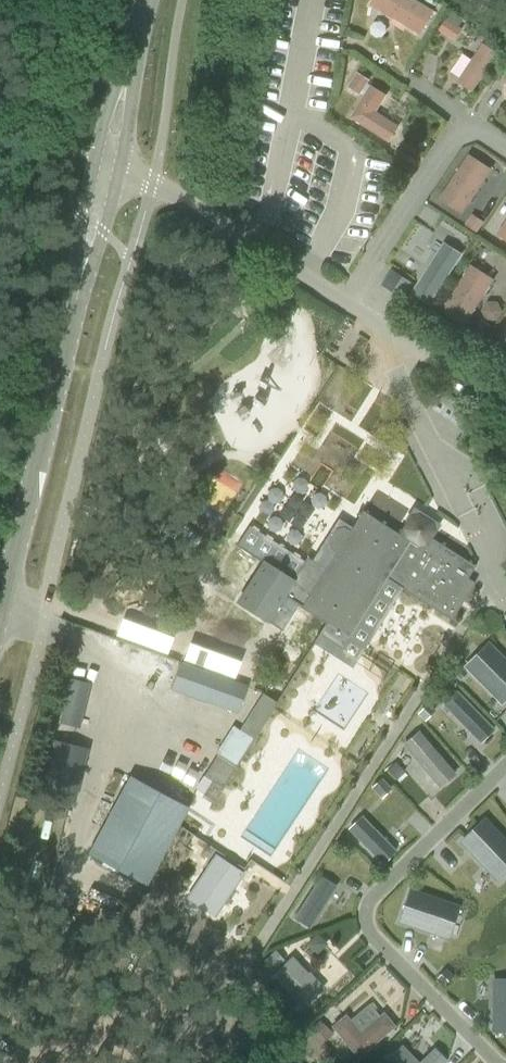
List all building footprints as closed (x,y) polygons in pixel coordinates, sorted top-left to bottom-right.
[(435,11),(417,0),(374,0),(371,5),(421,34),(435,11)] [(455,41),(462,31),(445,19),(437,30),(455,41)] [(483,45),(459,80),(461,82),(462,84),(465,87),(468,88),(471,89),(474,90),(497,55),(483,45)] [(360,96),(370,80),(358,72),(347,88),(360,96)] [(377,113),(388,96),(372,85),(350,119),(389,144),(400,127),(377,113)] [(469,156),(440,199),(462,214),(485,180),(474,173),(480,163),(469,156)] [(473,217),(467,226),(476,231),(481,223),(473,217)] [(497,230),(505,236),(505,218),(497,230)] [(443,244),(412,292),(429,303),(460,255),(443,244)] [(470,267),(442,311),(465,326),(493,282),(470,267)] [(395,277),(397,274),(393,272),(392,274),(391,274),(384,285),(402,297),(409,286),(395,277)] [(483,339),(491,327),(480,320),(472,332),(483,339)] [(498,343),(505,349),(505,331),(498,343)] [(410,517),(399,535),(362,512),(349,531),(343,528),(336,529),(328,541),(329,549),(336,554),(325,570),(307,558),(292,581),(264,563),(239,603),(267,621),(283,595),(302,607),(301,608),(316,618),(311,626),(322,632),(318,637),(353,660),(399,587),(451,620),(474,583),(467,578),(475,567),(429,537),(433,531),(431,524),(418,515),(410,517)] [(263,562),(277,541),(252,525),(238,546),(263,562)] [(466,667),(498,700),(505,692),(505,662),(488,645),(466,667)] [(247,687),(215,676),(180,663),(171,688),(237,712),(247,687)] [(456,664),(449,670),(459,681),(466,674),(456,664)] [(482,742),(497,728),(457,686),(442,701),(482,742)] [(258,732),(276,703),(262,694),(240,731),(234,727),(197,789),(216,800),(236,767),(232,765),(237,757),(241,759),(253,739),(250,737),(254,730),(258,732)] [(427,704),(417,715),(423,721),(434,711),(427,704)] [(439,790),(456,774),(418,731),(401,746),(439,790)] [(130,777),(88,855),(145,886),(187,808),(130,777)] [(485,814),(460,836),(496,876),(505,867),(505,837),(485,814)] [(395,851),(362,816),(348,829),(382,864),(395,851)] [(335,886),(320,876),(295,916),(309,926),(335,886)] [(451,904),(411,890),(400,921),(446,938),(452,922),(446,920),(451,904)] [(271,971),(283,960),(275,950),(263,961),(271,971)] [(309,972),(307,973),(291,957),(271,976),(302,1009),(325,988),(309,972)] [(493,982),(493,1029),(505,1029),(505,982),(493,982)] [(361,1057),(397,1027),(384,1012),(361,1032),(346,1015),(332,1026),(337,1032),(361,1057)] [(326,1041),(333,1034),(320,1021),(313,1028),(326,1041)] [(401,1045),(388,1058),(393,1062),(419,1062),(401,1045)] [(419,1062),(445,1062),(447,1061),(434,1048),(419,1062)]
